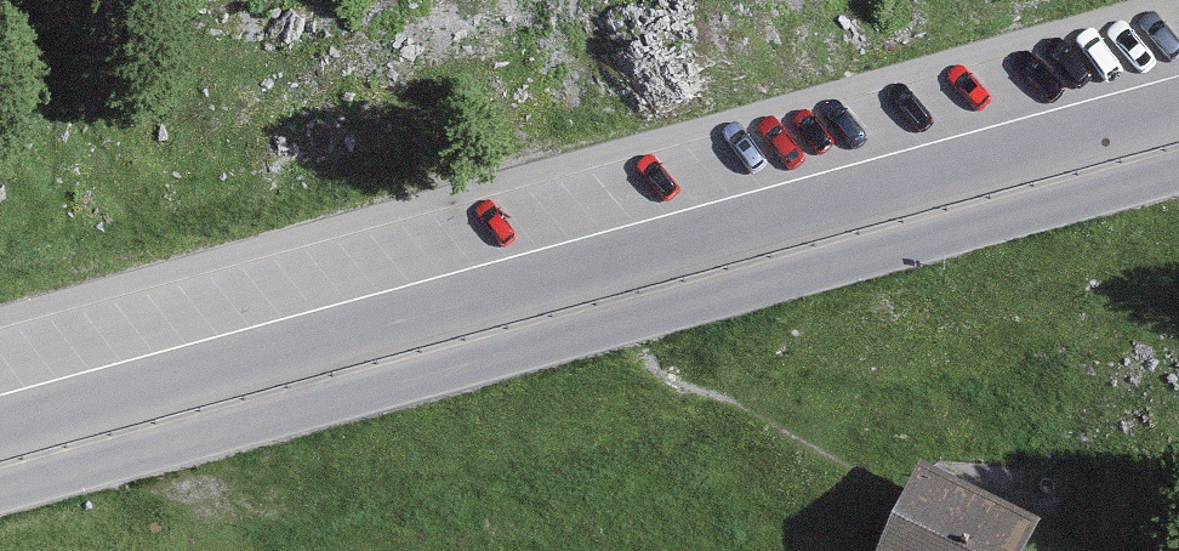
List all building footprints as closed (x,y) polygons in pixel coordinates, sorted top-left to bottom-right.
[(929,472),(888,550),(1026,550),(1038,529),(929,472)]
